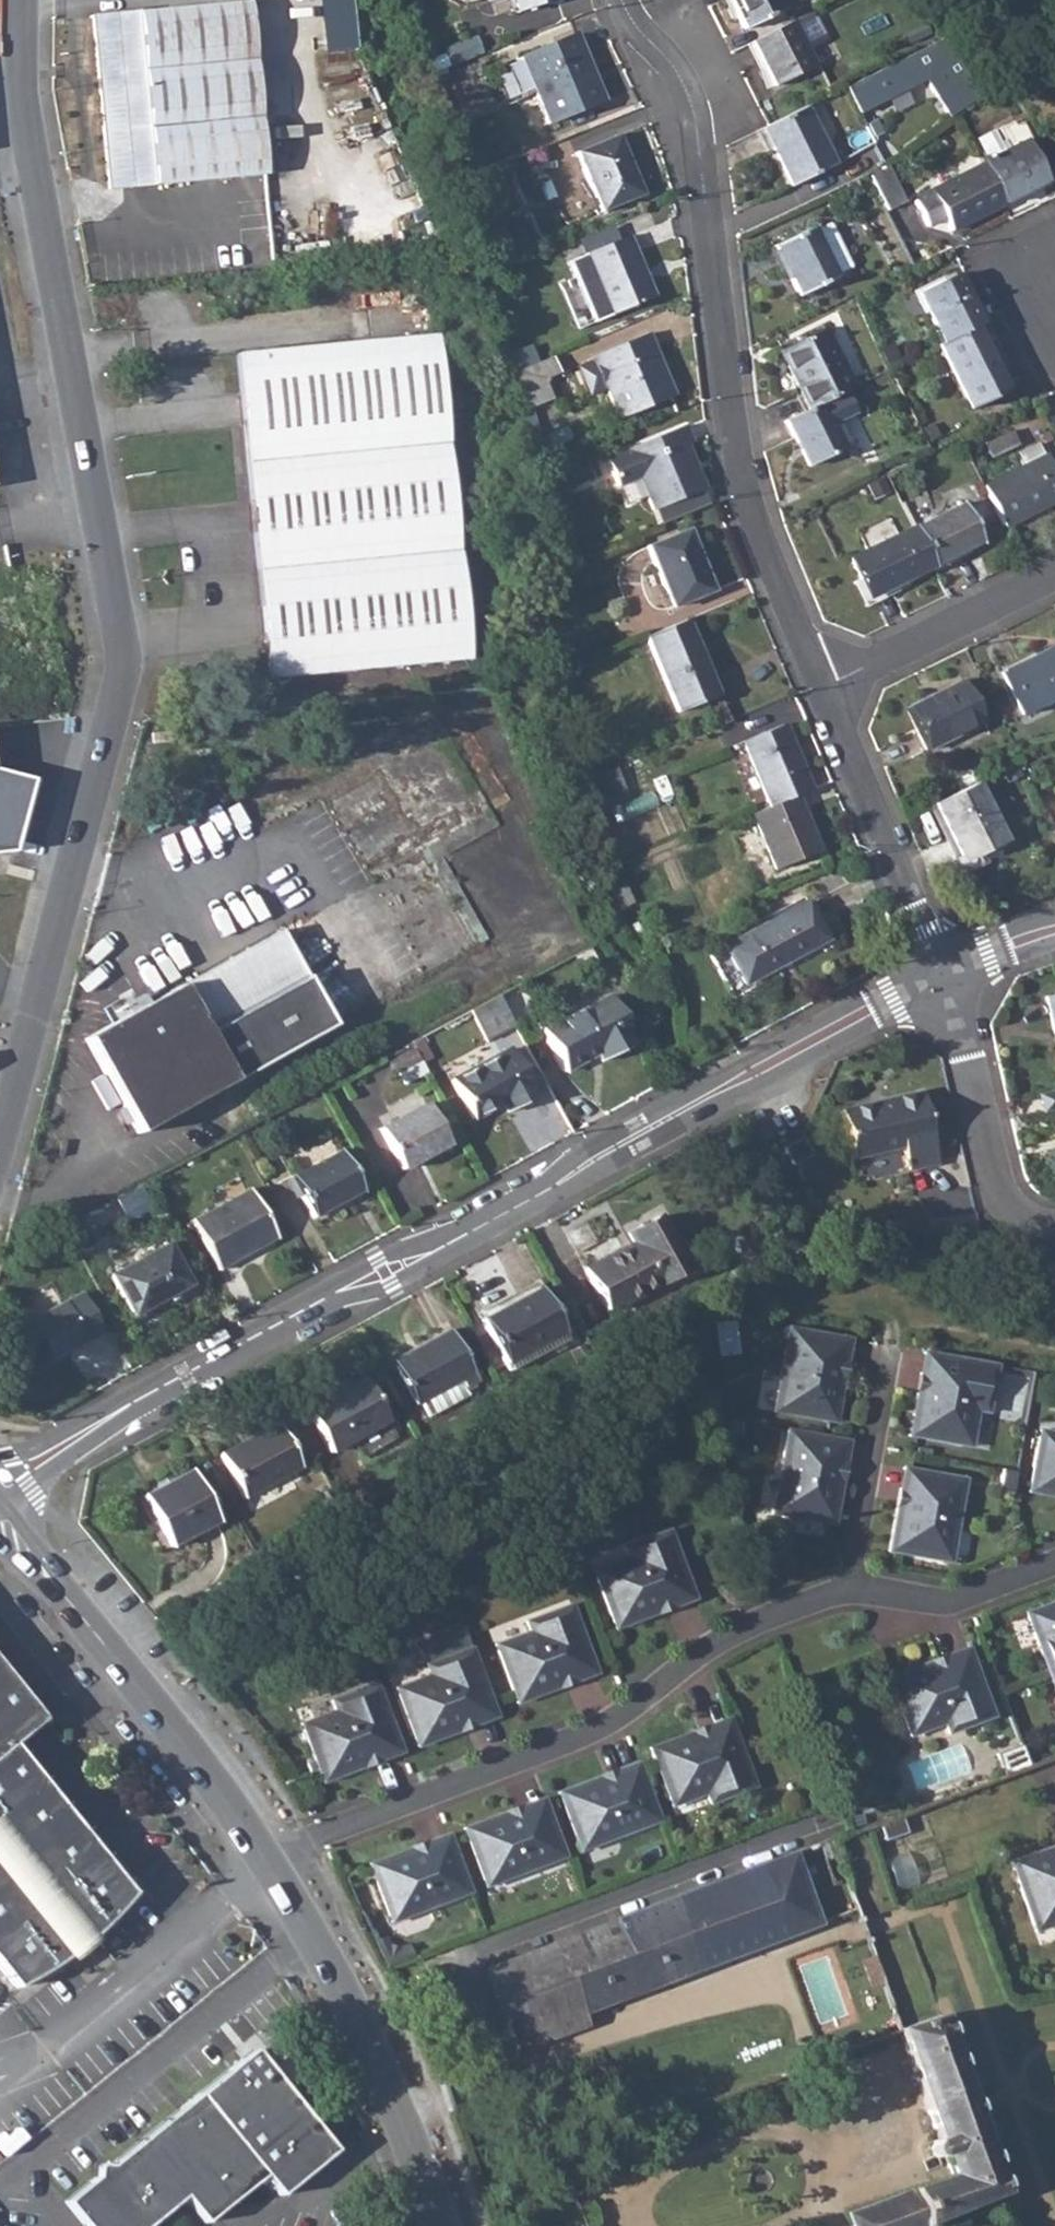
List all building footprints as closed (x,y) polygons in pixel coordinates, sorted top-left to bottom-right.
[(359,48),(356,0),(318,0),(322,50),(359,48)] [(517,12),(553,0),(513,0),(517,12)] [(743,30),(782,10),(778,0),(728,0),(743,30)] [(247,3),(92,16),(103,130),(149,127),(143,69),(253,59),(247,3)] [(752,40),(749,43),(771,87),(813,64),(806,49),(820,41),(806,14),(752,40)] [(950,29),(846,85),(861,113),(931,76),(951,113),(985,95),(950,29)] [(576,34),(520,57),(547,123),(603,101),(576,34)] [(477,36),(447,47),(453,62),(482,51),(477,36)] [(149,127),(103,130),(108,190),(264,175),(253,59),(143,69),(149,127)] [(767,123),(760,127),(789,185),(832,164),(804,106),(767,123)] [(637,197),(626,167),(631,165),(617,135),(577,152),(602,211),(637,197)] [(1024,139),(980,162),(981,165),(1002,205),(1047,183),(1024,139)] [(631,165),(626,167),(637,197),(643,195),(631,165)] [(912,201),(923,223),(940,215),(943,221),(949,232),(1002,205),(981,165),(928,191),(928,193),(912,201)] [(886,168),(868,177),(885,210),(903,202),(886,168)] [(480,173),(460,182),(464,192),(485,184),(480,173)] [(940,215),(923,223),(926,229),(943,221),(940,215)] [(812,228),(772,247),(797,296),(838,277),(836,272),(848,265),(838,243),(827,223),(813,230),(812,228)] [(583,256),(589,270),(607,315),(608,317),(655,298),(629,237),(583,256)] [(607,315),(589,270),(575,276),(593,321),(607,315)] [(917,295),(941,344),(976,327),(981,324),(957,274),(917,295)] [(941,344),(936,346),(969,410),(1004,392),(989,363),(993,360),(976,327),(941,344)] [(777,351),(806,410),(821,404),(844,392),(852,388),(822,329),(777,351)] [(435,335),(235,355),(266,679),(466,660),(435,335)] [(648,335),(594,358),(595,360),(577,368),(589,396),(607,389),(619,418),(673,396),(648,335)] [(512,358),(517,372),(531,366),(526,351),(512,358)] [(517,372),(514,374),(529,408),(552,398),(544,380),(559,373),(552,358),(531,366),(517,372)] [(993,360),(989,363),(1004,392),(1008,390),(993,360)] [(806,410),(784,421),(807,465),(843,447),(831,424),(854,413),(844,392),(821,404),(806,410)] [(654,510),(657,509),(702,489),(704,488),(686,446),(692,443),(684,426),(629,448),(629,451),(608,460),(618,484),(640,476),(654,510)] [(1011,431),(984,443),(991,458),(1018,445),(1011,431)] [(981,485),(1003,529),(1054,502),(1054,476),(1044,455),(1042,455),(1036,443),(1016,452),(1022,465),(981,485)] [(555,483),(540,487),(543,501),(558,496),(555,483)] [(702,489),(657,509),(663,524),(709,504),(702,489)] [(961,503),(911,527),(931,568),(981,544),(961,503)] [(911,527),(847,558),(857,581),(861,578),(871,598),(931,568),(911,527)] [(689,530),(648,547),(673,607),(714,590),(689,530)] [(861,578),(857,581),(866,599),(871,598),(861,578)] [(687,620),(647,637),(679,712),(714,696),(701,666),(706,664),(687,620)] [(1000,672),(1021,714),(1054,697),(1054,646),(1054,645),(1000,672)] [(706,664),(701,666),(714,696),(718,694),(706,664)] [(962,680),(904,707),(925,749),(983,722),(962,680)] [(743,741),(770,805),(796,795),(811,788),(785,724),(743,741)] [(582,756),(572,760),(579,780),(589,777),(582,756)] [(615,768),(578,784),(585,799),(622,783),(615,768)] [(15,850),(33,779),(0,771),(0,851),(15,850)] [(976,782),(933,803),(958,855),(977,846),(980,852),(1005,840),(976,782)] [(770,805),(752,813),(776,869),(819,851),(796,795),(770,805)] [(977,846),(958,855),(962,861),(980,852),(977,846)] [(817,916),(856,899),(842,868),(803,885),(817,916)] [(626,881),(610,887),(619,908),(635,901),(626,881)] [(806,902),(723,948),(744,985),(826,939),(806,902)] [(180,987),(232,1081),(331,1027),(280,932),(180,987)] [(137,1133),(232,1081),(180,987),(86,1038),(137,1133)] [(1053,1033),(1054,1033),(1054,994),(1045,996),(1053,1033)] [(497,995),(469,1011),(485,1040),(514,1025),(497,995)] [(577,1012),(581,1018),(610,1003),(606,996),(577,1012)] [(577,1012),(541,1031),(563,1072),(596,1054),(600,1061),(633,1044),(610,1003),(581,1018),(577,1012)] [(411,1041),(422,1062),(429,1058),(417,1037),(411,1041)] [(412,1047),(387,1061),(394,1073),(396,1072),(403,1084),(426,1071),(419,1060),(412,1047)] [(510,1048),(451,1080),(472,1118),(496,1105),(495,1101),(501,1098),(508,1111),(535,1096),(510,1048)] [(921,1093),(841,1110),(851,1158),(902,1147),(907,1170),(937,1163),(921,1093)] [(426,1104),(379,1129),(401,1170),(448,1144),(426,1104)] [(340,1150),(291,1176),(313,1217),(362,1191),(340,1150)] [(250,1189),(191,1221),(217,1269),(276,1237),(250,1189)] [(631,1244),(583,1269),(606,1313),(686,1271),(658,1217),(626,1234),(631,1244)] [(166,1243),(109,1275),(131,1316),(189,1284),(166,1243)] [(539,1287),(481,1319),(505,1363),(562,1332),(539,1287)] [(82,1293),(28,1322),(49,1360),(102,1331),(82,1293)] [(832,1377),(835,1360),(838,1361),(842,1338),(787,1328),(780,1373),(786,1374),(779,1413),(828,1421),(836,1377),(832,1377)] [(449,1329),(392,1361),(415,1404),(418,1402),(442,1389),(460,1379),(464,1387),(477,1380),(449,1329)] [(505,1363),(509,1370),(567,1339),(562,1332),(505,1363)] [(835,1360),(832,1377),(836,1377),(828,1421),(835,1422),(849,1339),(842,1338),(838,1361),(835,1360)] [(926,1393),(928,1377),(925,1377),(929,1353),(923,1352),(908,1435),(914,1437),(922,1393),(926,1393)] [(928,1377),(926,1393),(922,1393),(914,1437),(963,1446),(969,1409),(976,1411),(986,1413),(995,1366),(929,1353),(925,1377),(928,1377)] [(780,1373),(773,1411),(779,1413),(786,1374),(780,1373)] [(363,1376),(305,1407),(329,1452),(351,1440),(387,1421),(363,1376)] [(442,1389),(418,1402),(426,1417),(468,1395),(464,1387),(460,1379),(442,1389)] [(497,1398),(506,1415),(512,1412),(503,1395),(497,1398)] [(487,1409),(492,1420),(501,1416),(496,1405),(487,1409)] [(969,1409),(963,1446),(970,1447),(976,1411),(969,1409)] [(351,1440),(357,1451),(393,1431),(387,1421),(351,1440)] [(277,1423),(220,1454),(243,1497),(301,1466),(277,1423)] [(1054,1439),(1054,1432),(1039,1429),(1038,1435),(1054,1439)] [(786,1430),(778,1475),(784,1476),(777,1515),(825,1524),(833,1480),(830,1479),(833,1463),(836,1463),(840,1440),(786,1430)] [(1054,1489),(1054,1439),(1038,1435),(1028,1484),(1054,1489)] [(833,1463),(830,1479),(833,1480),(825,1524),(832,1524),(847,1441),(840,1440),(836,1463),(833,1463)] [(905,1509),(907,1493),(904,1492),(908,1469),(902,1468),(887,1551),(893,1552),(901,1509),(905,1509)] [(191,1469),(143,1495),(170,1547),(218,1521),(191,1469)] [(963,1479),(908,1469),(904,1492),(907,1493),(905,1509),(901,1509),(893,1552),(942,1561),(949,1522),(955,1524),(963,1479)] [(1001,1469),(997,1491),(1011,1493),(1014,1471),(1001,1469)] [(777,1515),(784,1476),(778,1475),(771,1513),(777,1515)] [(1054,1496),(1054,1489),(1028,1484),(1028,1491),(1054,1496)] [(949,1522),(942,1561),(948,1562),(955,1524),(949,1522)] [(612,1621),(654,1606),(653,1602),(668,1596),(669,1600),(692,1591),(672,1540),(668,1529),(623,1546),(627,1556),(628,1558),(629,1562),(595,1575),(612,1621)] [(254,1554),(258,1562),(273,1553),(269,1546),(254,1554)] [(234,1564),(239,1573),(258,1562),(254,1554),(253,1553),(234,1564)] [(629,1562),(628,1558),(627,1556),(593,1569),(594,1572),(595,1575),(629,1562)] [(615,1628),(694,1598),(692,1591),(669,1600),(668,1596),(653,1602),(654,1606),(612,1621),(615,1628)] [(1024,1612),(1041,1657),(1047,1655),(1053,1670),(1054,1669),(1054,1601),(1024,1612)] [(570,1609),(525,1626),(529,1636),(531,1643),(497,1655),(515,1701),(556,1686),(555,1682),(570,1676),(572,1680),(593,1671),(570,1609)] [(497,1655),(531,1643),(529,1636),(495,1649),(497,1655)] [(414,1741),(455,1725),(454,1721),(470,1715),(471,1719),(493,1710),(469,1648),(425,1665),(428,1675),(430,1681),(396,1694),(414,1741)] [(932,1671),(947,1665),(946,1662),(968,1654),(968,1653),(966,1648),(887,1677),(889,1683),(930,1668),(932,1671)] [(930,1668),(889,1683),(906,1730),(940,1716),(943,1723),(947,1733),(992,1716),(968,1654),(946,1662),(947,1665),(932,1671),(930,1668)] [(1053,1670),(1047,1655),(1041,1657),(1047,1672),(1053,1670)] [(1052,1687),(1054,1686),(1054,1676),(1053,1670),(1047,1672),(1052,1687)] [(570,1676),(555,1682),(556,1686),(515,1701),(517,1708),(595,1678),(593,1671),(572,1680),(570,1676)] [(428,1675),(394,1688),(396,1694),(430,1681),(428,1675)] [(9,1737),(32,1717),(0,1677),(0,1744),(9,1737)] [(375,1684),(330,1700),(334,1711),(336,1717),(302,1730),(320,1776),(361,1760),(360,1757),(376,1751),(377,1754),(399,1746),(375,1684)] [(416,1747),(495,1717),(493,1710),(471,1719),(470,1715),(454,1721),(455,1725),(414,1741),(416,1747)] [(334,1711),(300,1724),(302,1730),(336,1717),(334,1711)] [(726,1715),(648,1747),(651,1753),(691,1736),(693,1739),(708,1733),(707,1730),(728,1720),(726,1715)] [(940,1716),(906,1730),(908,1736),(943,1723),(940,1716)] [(710,1801),(754,1782),(728,1720),(707,1730),(708,1733),(693,1739),(691,1736),(651,1753),(669,1799),(703,1785),(706,1791),(710,1801)] [(17,1995),(139,1897),(9,1737),(0,1744),(0,1975),(17,1995)] [(994,1753),(1002,1774),(1027,1764),(1019,1743),(994,1753)] [(322,1782),(401,1752),(399,1746),(377,1754),(376,1751),(360,1757),(361,1760),(320,1776),(322,1782)] [(600,1788),(616,1782),(614,1779),(636,1770),(633,1764),(555,1795),(558,1801),(598,1785),(600,1788)] [(576,1847),(613,1832),(615,1838),(657,1821),(636,1770),(614,1779),(616,1782),(600,1788),(598,1785),(558,1801),(576,1847)] [(672,1805),(706,1791),(703,1785),(669,1799),(672,1805)] [(507,1823),(522,1817),(521,1814),(543,1805),(541,1799),(462,1830),(464,1836),(505,1820),(507,1823)] [(464,1836),(482,1882),(519,1867),(521,1873),(563,1857),(543,1805),(521,1814),(522,1817),(507,1823),(505,1820),(464,1836)] [(900,1813),(877,1820),(884,1840),(907,1831),(900,1813)] [(579,1853),(615,1838),(613,1832),(576,1847),(579,1853)] [(412,1859),(428,1853),(426,1850),(448,1841),(446,1835),(368,1865),(370,1871),(411,1856),(412,1859)] [(411,1856),(370,1871),(385,1912),(388,1918),(425,1903),(427,1909),(468,1893),(448,1841),(426,1850),(428,1853),(412,1859),(411,1856)] [(1054,1856),(1054,1845),(1010,1862),(1012,1868),(1054,1853),(1054,1856)] [(792,1850),(484,1966),(516,2051),(587,2025),(582,2012),(818,1923),(792,1850)] [(1054,1856),(1054,1853),(1012,1868),(1032,1925),(1054,1917),(1054,1856)] [(519,1867),(482,1882),(485,1888),(521,1873),(519,1867)] [(390,1924),(427,1909),(425,1903),(388,1918),(390,1924)] [(1054,1923),(1054,1917),(1032,1925),(1034,1931),(1054,1923)] [(379,1937),(368,1942),(380,1969),(408,1958),(403,1946),(393,1950),(384,1946),(379,1937)] [(939,2015),(900,2028),(897,2029),(936,2139),(931,2140),(926,2147),(929,2155),(935,2157),(941,2155),(949,2176),(844,2213),(850,2225),(928,2225),(932,2220),(1001,2192),(939,2015)] [(253,2048),(196,2094),(262,2175),(278,2195),(334,2150),(253,2048)] [(196,2094),(152,2130),(218,2211),(262,2175),(196,2094)] [(65,2202),(84,2225),(147,2225),(183,2196),(204,2223),(218,2211),(152,2130),(110,2164),(97,2162),(95,2165),(94,2176),(65,2202)]
